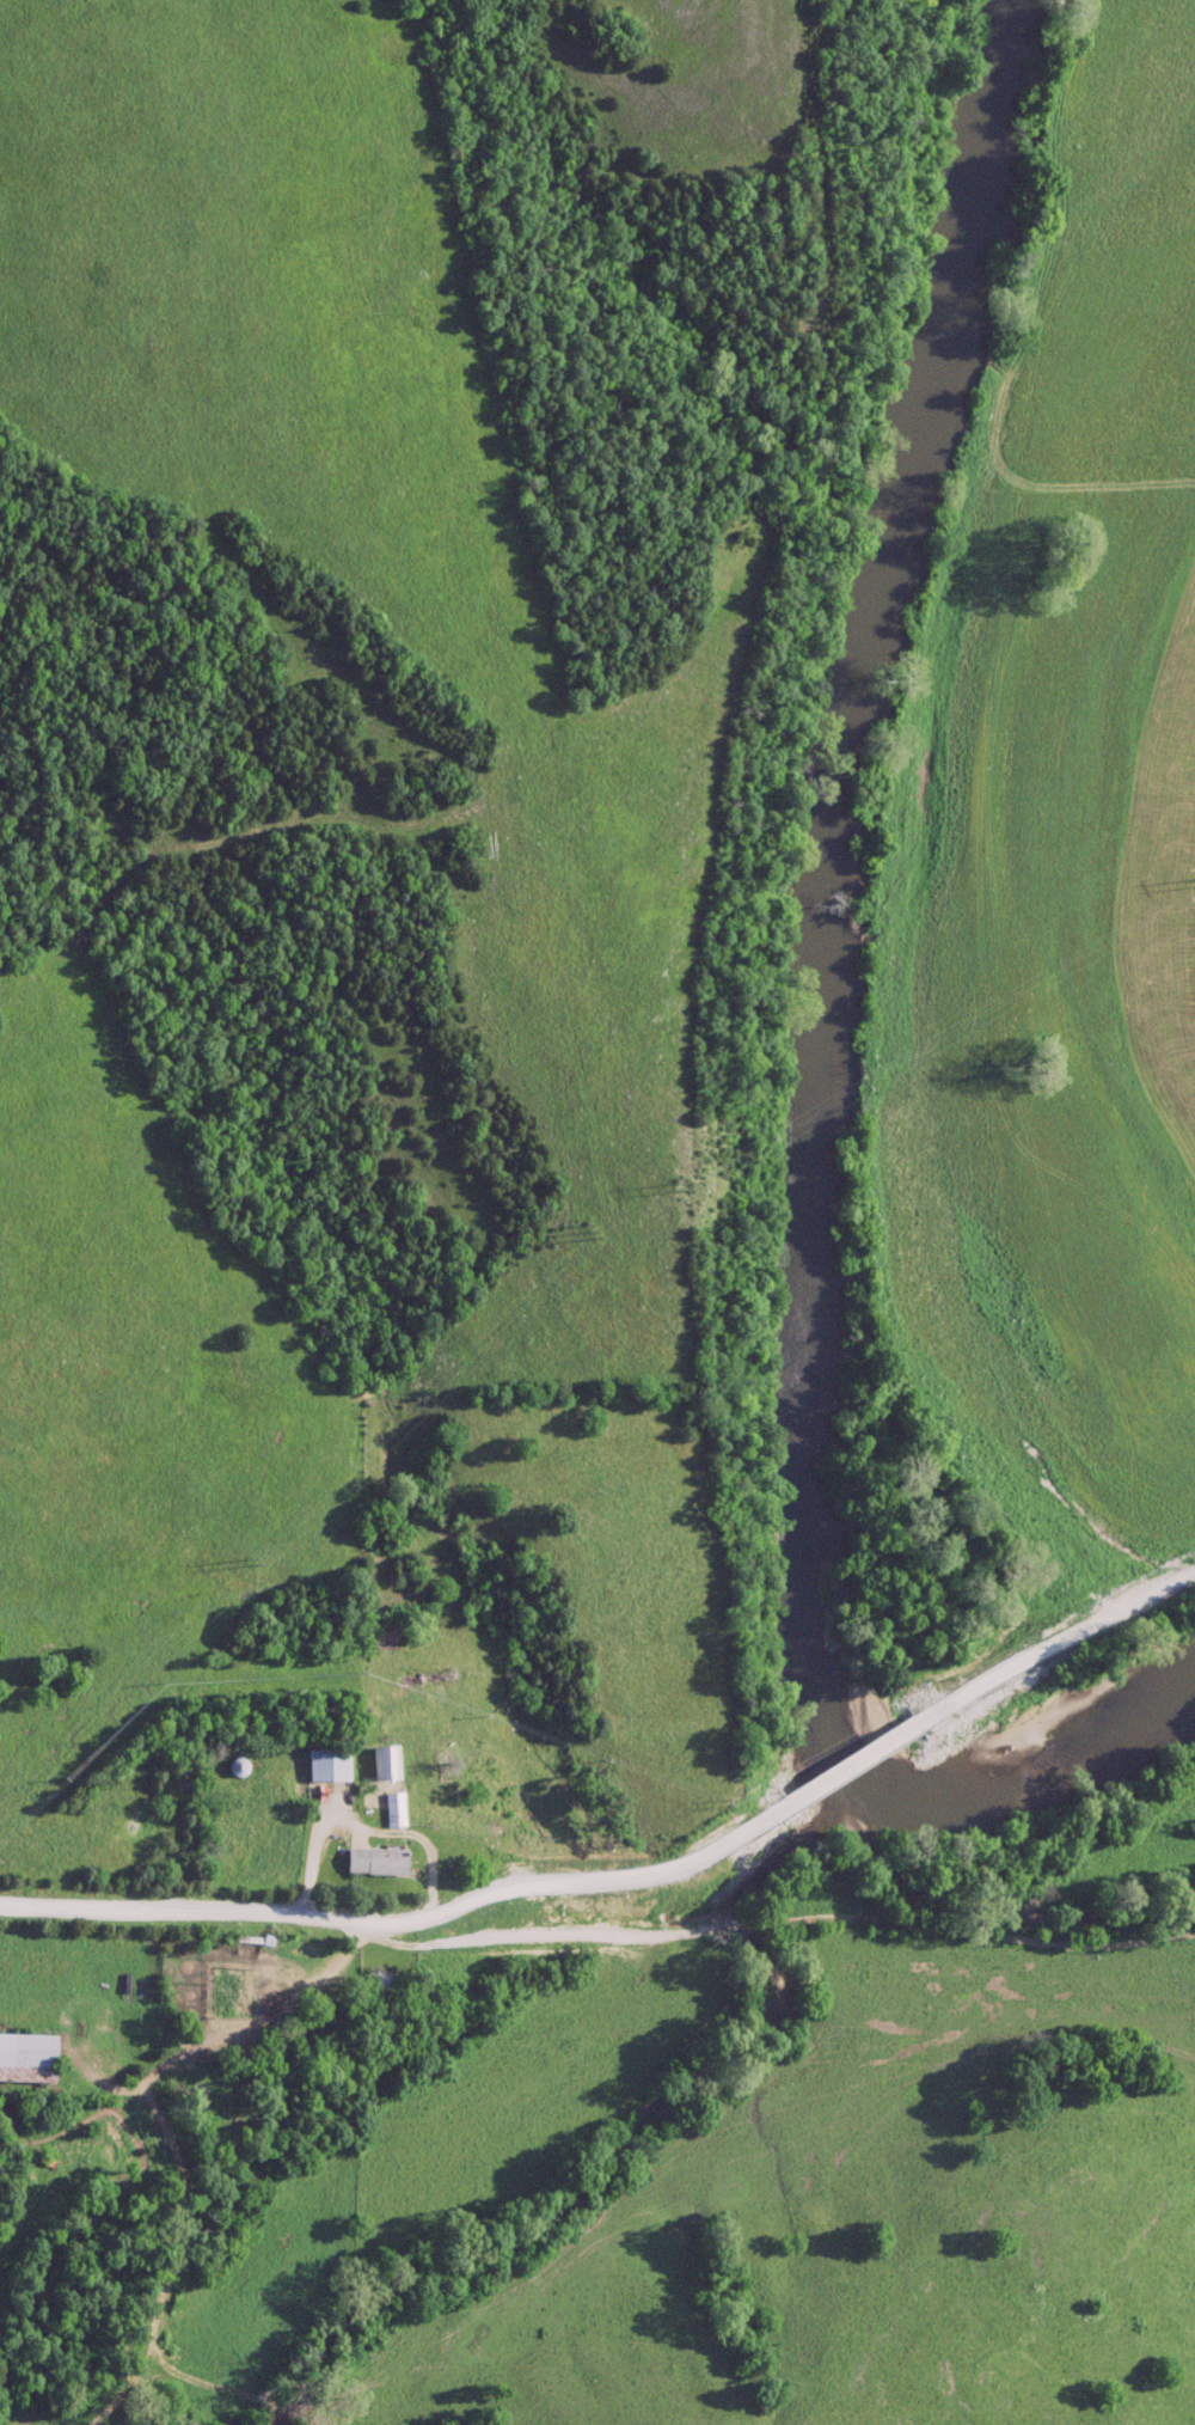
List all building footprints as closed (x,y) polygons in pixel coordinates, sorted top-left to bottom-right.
[(397,1784),(396,1748),(372,1749),(373,1784),(397,1784)] [(348,1784),(348,1751),(308,1751),(308,1784),(348,1784)] [(244,1779),(247,1763),(231,1760),(228,1777),(244,1779)] [(402,1828),(402,1795),(385,1795),(385,1828),(402,1828)] [(402,1877),(402,1852),(345,1852),(345,1877),(402,1877)] [(52,2083),(52,2034),(0,2034),(0,2082),(52,2083)]
